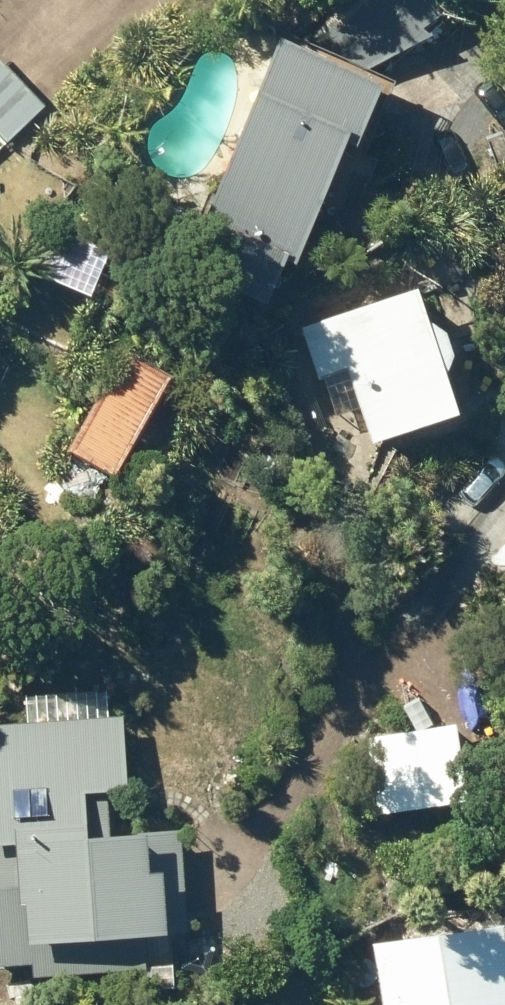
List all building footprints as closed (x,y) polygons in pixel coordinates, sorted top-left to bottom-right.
[(404,79),(376,68),(436,36),(415,0),(335,0),(312,13),(300,40),(223,209),(181,189),(154,248),(197,266),(287,302),(308,256),(310,258),(366,131),(375,134),(404,79)] [(15,147),(0,131),(0,164),(15,147)] [(446,315),(434,285),(311,329),(328,376),(357,366),(386,439),(480,408),(465,370),(475,351),(465,325),(446,315)] [(83,448),(128,473),(186,374),(140,346),(83,448)] [(0,448),(0,458),(8,464),(15,455),(3,445),(0,448)] [(43,975),(182,966),(179,932),(197,930),(187,825),(122,831),(120,787),(139,786),(134,712),(0,722),(0,837),(2,837),(2,850),(0,850),(0,964),(42,962),(43,975)] [(409,808),(445,803),(477,799),(466,723),(375,735),(386,811),(409,808)] [(445,803),(409,808),(411,826),(447,821),(445,803)] [(393,1004),(504,1004),(504,923),(383,941),(393,1004)]
